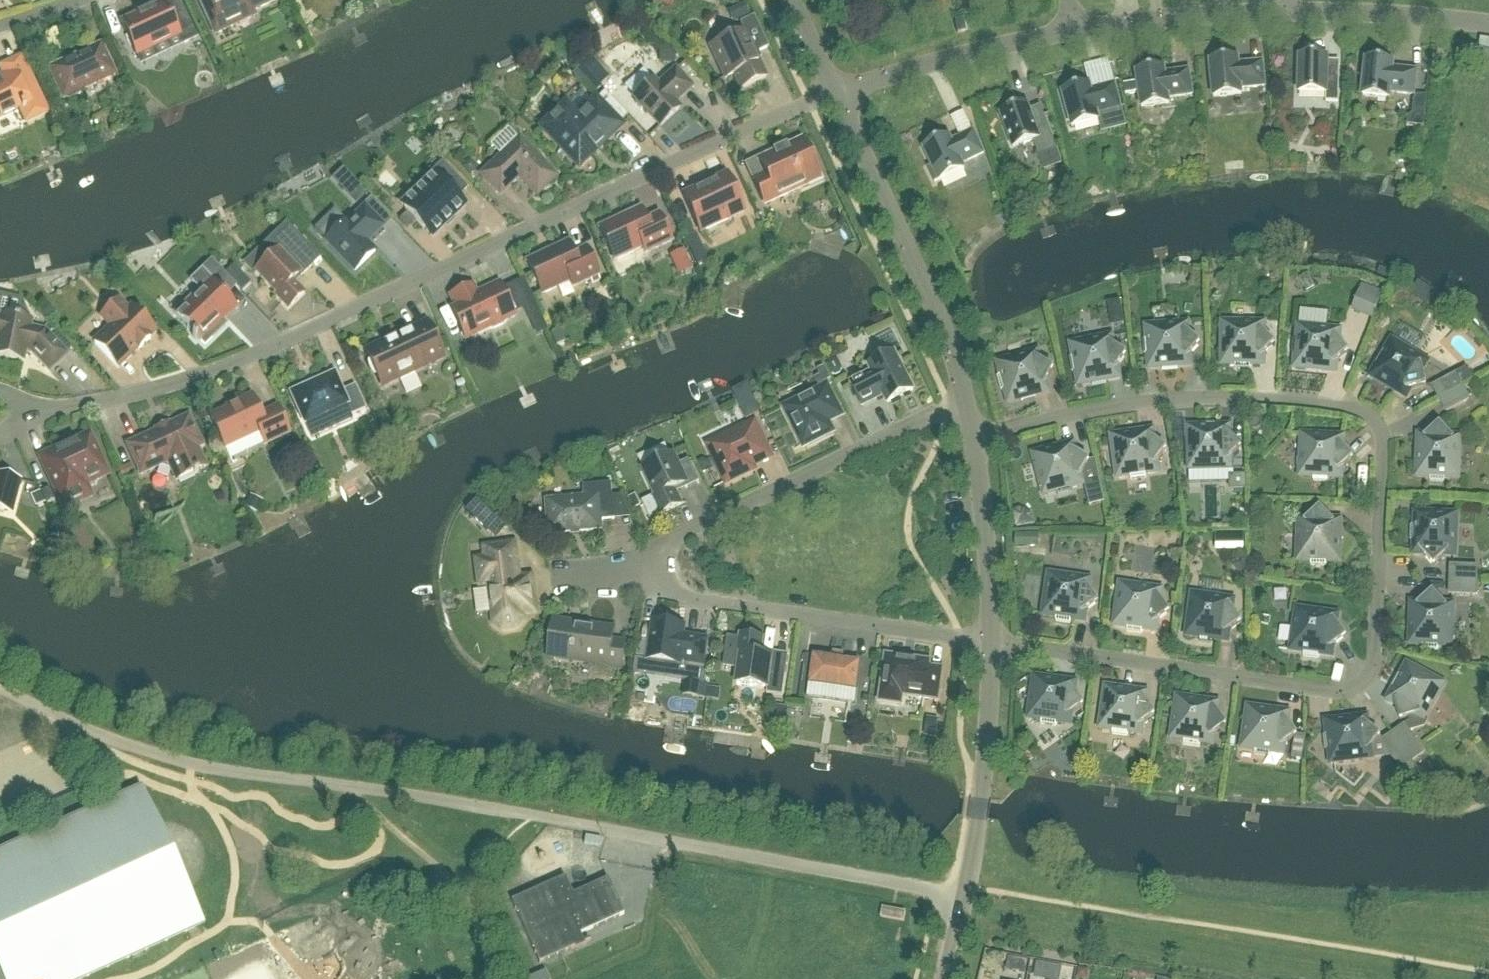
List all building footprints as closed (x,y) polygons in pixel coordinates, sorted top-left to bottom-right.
[(275,0),(198,0),(215,36),(235,27),(231,19),(250,10),(251,13),(276,2),(275,0)] [(168,13),(163,4),(151,10),(149,5),(137,11),(139,15),(122,23),(138,58),(179,39),(182,46),(195,39),(180,7),(168,13)] [(744,33),(710,49),(725,81),(734,76),(741,91),(766,79),(755,56),(768,49),(753,18),(740,25),(744,33)] [(957,33),(965,32),(963,19),(954,20),(957,33)] [(101,46),(50,70),(63,100),(66,99),(68,101),(80,96),(79,93),(115,76),(101,46)] [(1328,59),(1300,58),(1299,94),(1327,95),(1327,104),(1339,104),(1340,80),(1328,80),(1328,59)] [(1211,62),(1214,98),(1242,95),(1242,89),(1265,87),(1263,63),(1239,65),(1239,59),(1211,62)] [(1,84),(0,85),(0,120),(21,110),(27,123),(46,114),(20,60),(2,68),(6,78),(0,81),(1,84)] [(1362,97),(1390,100),(1391,94),(1415,97),(1417,73),(1393,70),(1394,64),(1366,61),(1362,97)] [(587,70),(595,81),(597,83),(607,75),(596,62),(587,70)] [(1189,72),(1166,76),(1165,70),(1137,74),(1139,85),(1125,87),(1127,97),(1140,95),(1142,110),(1170,105),(1169,100),(1193,96),(1189,72)] [(634,99),(637,103),(635,106),(641,112),(644,111),(660,128),(679,111),(674,105),(691,89),(675,71),(658,87),(653,82),(634,99)] [(601,88),(597,83),(595,81),(585,89),(591,96),(601,88)] [(1098,116),(1121,109),(1115,86),(1092,93),(1090,87),(1063,94),(1073,129),(1100,122),(1098,116)] [(1414,101),(1413,116),(1425,117),(1427,98),(1419,97),(1418,101),(1414,101)] [(558,114),(542,129),(579,167),(620,127),(596,102),(570,126),(558,114)] [(1028,106),(1002,116),(1014,150),(1034,142),(1040,157),(1057,151),(1041,108),(1030,112),(1028,106)] [(495,141),(505,152),(524,136),(514,125),(495,141)] [(952,144),(950,138),(924,150),(933,167),(928,170),(935,185),(965,171),(963,165),(984,155),(974,133),(952,144)] [(519,177),(537,196),(555,178),(519,141),(482,177),(500,195),(519,177)] [(801,142),(758,162),(765,178),(754,183),(765,206),(808,186),(809,188),(822,182),(816,169),(814,170),(801,142)] [(433,176),(401,207),(432,239),(465,208),(457,199),(467,190),(442,164),(432,174),(433,176)] [(744,213),(730,185),(727,177),(683,197),(700,234),(744,213)] [(342,189),(356,203),(364,195),(350,180),(342,189)] [(346,223),(326,242),(355,273),(375,253),(366,244),(383,228),(364,209),(348,225),(346,223)] [(599,229),(614,262),(642,249),(645,255),(671,243),(659,216),(646,221),(641,210),(599,229)] [(406,215),(399,221),(408,230),(415,224),(406,215)] [(281,236),(263,253),(263,258),(268,262),(255,274),(277,296),(275,297),(288,310),(304,295),(292,283),(300,276),(301,278),(312,268),(281,236)] [(526,263),(542,296),(570,283),(572,289),(590,281),(593,286),(600,282),(597,278),(599,277),(586,249),(574,255),(568,244),(526,263)] [(702,247),(691,252),(697,267),(708,262),(702,247)] [(670,257),(679,275),(692,270),(683,251),(670,257)] [(231,265),(223,272),(239,289),(247,281),(231,265)] [(238,309),(202,272),(191,282),(200,292),(176,315),(175,314),(174,315),(194,336),(192,338),(195,341),(197,339),(205,347),(226,326),(223,322),(236,309),(237,310),(238,309)] [(514,318),(499,285),(477,295),(474,295),(474,292),(472,287),(450,298),(456,310),(452,311),(465,340),(514,318)] [(1384,295),(1363,286),(1352,312),(1374,321),(1384,295)] [(530,323),(541,318),(532,300),(521,305),(530,323)] [(118,302),(101,318),(111,328),(94,344),(118,369),(138,349),(139,351),(150,340),(149,339),(155,333),(132,308),(128,312),(118,302)] [(40,313),(49,322),(56,314),(47,305),(40,313)] [(1,320),(0,319),(0,359),(23,363),(25,354),(32,355),(49,373),(67,356),(45,333),(30,330),(31,323),(2,317),(1,320)] [(1265,357),(1276,346),(1265,335),(1265,325),(1223,324),(1222,366),(1236,366),(1236,370),(1251,370),(1251,367),(1264,367),(1265,357)] [(428,325),(366,354),(381,386),(398,378),(400,381),(413,375),(412,372),(442,357),(428,325)] [(1201,345),(1189,335),(1188,325),(1147,328),(1148,342),(1144,342),(1145,357),(1149,356),(1150,370),(1192,367),(1191,357),(1201,345)] [(1337,364),(1349,354),(1339,342),(1341,332),(1299,328),(1297,341),(1294,341),(1292,356),(1296,356),(1295,369),(1336,374),(1337,364)] [(1113,338),(1071,346),(1074,359),(1070,360),(1073,374),(1076,374),(1079,387),(1120,379),(1118,369),(1127,357),(1115,348),(1113,338)] [(1423,372),(1428,363),(1392,342),(1385,354),(1382,352),(1375,364),(1378,366),(1371,378),(1407,399),(1412,391),(1427,387),(1423,372)] [(998,378),(1002,393),(1006,392),(1009,405),(1050,394),(1047,384),(1055,370),(1041,363),(1039,353),(998,364),(1002,377),(998,378)] [(914,392),(895,354),(869,367),(873,374),(851,385),(863,408),(884,396),(889,405),(914,392)] [(1467,370),(1433,388),(1440,401),(1463,389),(1462,387),(1473,381),(1467,370)] [(291,395),(305,424),(347,405),(352,416),(365,410),(355,388),(342,393),(334,375),(291,395)] [(1447,413),(1470,401),(1463,389),(1440,401),(1447,413)] [(827,390),(787,410),(789,414),(786,415),(793,429),(796,428),(805,446),(811,443),(813,446),(827,439),(825,436),(832,433),(827,423),(840,416),(827,390)] [(211,420),(225,449),(259,434),(264,446),(289,434),(278,409),(261,417),(252,397),(236,405),(237,407),(211,420)] [(756,403),(742,410),(747,420),(761,413),(756,403)] [(177,482),(206,469),(197,450),(202,447),(188,418),(128,447),(141,476),(162,466),(171,469),(177,482)] [(772,459),(756,424),(730,436),(731,438),(722,443),(721,441),(708,447),(714,459),(716,458),(729,484),(755,471),(754,467),(772,459)] [(1217,428),(1217,424),(1202,425),(1202,428),(1189,429),(1190,471),(1232,470),(1231,460),(1242,448),(1231,438),(1231,428),(1217,428)] [(1446,480),(1459,480),(1461,438),(1451,438),(1440,426),(1429,437),(1419,436),(1417,478),(1431,479),(1431,482),(1445,483),(1446,480)] [(1155,442),(1154,432),(1112,438),(1118,479),(1131,477),(1132,481),(1146,479),(1146,475),(1159,473),(1158,463),(1167,451),(1155,442)] [(90,435),(51,453),(39,459),(63,512),(92,498),(87,487),(109,476),(90,435)] [(1344,448),(1344,438),(1302,436),(1300,478),(1314,479),(1314,482),(1328,483),(1329,479),(1342,480),(1343,470),(1354,460),(1344,448)] [(661,514),(662,516),(683,506),(676,491),(685,487),(686,490),(700,484),(690,461),(677,467),(667,445),(654,451),(660,463),(643,471),(656,498),(644,504),(650,519),(661,514)] [(1077,455),(1074,445),(1034,456),(1044,496),(1057,493),(1058,496),(1073,493),(1072,489),(1085,486),(1082,476),(1090,463),(1077,455)] [(1364,468),(1362,493),(1372,494),(1373,469),(1364,468)] [(1247,476),(1230,477),(1230,491),(1248,490),(1247,476)] [(11,515),(19,482),(0,477),(0,512),(11,515)] [(548,503),(551,535),(602,531),(602,522),(616,521),(612,485),(584,487),(585,500),(548,503)] [(1103,505),(1099,487),(1085,491),(1090,508),(1103,505)] [(50,490),(42,494),(47,505),(55,501),(50,490)] [(45,504),(40,494),(31,498),(36,509),(45,504)] [(637,496),(629,500),(634,511),(642,507),(637,496)] [(249,499),(244,509),(256,515),(261,505),(249,499)] [(487,532),(498,520),(479,502),(468,514),(487,532)] [(1299,520),(1298,562),(1312,563),(1312,566),(1327,567),(1327,563),(1340,564),(1341,522),(1331,521),(1321,510),(1309,521),(1299,520)] [(1021,511),(1013,513),(1018,530),(1035,526),(1033,517),(1021,511)] [(1446,557),(1456,558),(1458,516),(1416,514),(1415,528),(1411,528),(1411,542),(1414,543),(1414,556),(1424,557),(1434,568),(1446,557)] [(1015,536),(1016,548),(1028,548),(1027,536),(1015,536)] [(1245,536),(1230,536),(1230,548),(1245,548),(1245,536)] [(486,586),(490,586),(491,591),(497,596),(496,598),(497,606),(499,608),(494,614),(495,625),(504,631),(519,629),(525,621),(524,616),(537,614),(532,579),(520,580),(519,572),(515,569),(513,558),(516,554),(515,546),(486,550),(487,561),(483,561),(479,567),(481,582),(486,586)] [(1451,582),(1477,583),(1478,569),(1451,568),(1451,582)] [(1049,575),(1044,617),(1057,619),(1056,623),(1071,625),(1072,621),(1085,623),(1087,613),(1099,604),(1090,591),(1091,581),(1049,575)] [(1451,582),(1450,596),(1476,597),(1477,583),(1451,582)] [(1162,591),(1121,586),(1115,627),(1128,629),(1128,633),(1142,635),(1143,631),(1156,633),(1158,623),(1170,614),(1161,601),(1162,591)] [(1424,650),(1438,651),(1438,647),(1452,648),(1454,606),(1444,606),(1433,594),(1422,605),(1412,604),(1410,646),(1424,647),(1424,650)] [(1234,602),(1193,596),(1187,637),(1200,639),(1200,643),(1215,645),(1215,641),(1228,643),(1230,633),(1242,624),(1233,612),(1234,602)] [(1339,616),(1297,610),(1291,652),(1305,654),(1304,657),(1319,660),(1319,656),(1333,658),(1334,648),(1346,639),(1337,626),(1339,616)] [(608,670),(622,672),(626,644),(613,642),(614,630),(555,622),(550,660),(608,668),(608,670)] [(655,624),(649,663),(680,666),(680,663),(704,666),(707,641),(684,638),(685,628),(683,628),(680,625),(673,624),(670,626),(655,624)] [(762,656),(764,640),(742,636),(741,640),(728,639),(727,653),(741,655),(737,685),(768,689),(767,695),(784,698),(787,676),(771,674),(773,658),(762,656)] [(807,658),(802,698),(855,705),(860,665),(842,663),(843,656),(835,655),(834,662),(807,658)] [(903,697),(939,702),(943,671),(930,669),(931,663),(886,657),(880,703),(902,706),(903,697)] [(1394,691),(1387,703),(1396,707),(1401,722),(1415,718),(1424,722),(1444,685),(1407,666),(1401,678),(1398,676),(1391,689),(1394,691)] [(1057,724),(1071,726),(1072,716),(1084,706),(1075,694),(1077,684),(1035,678),(1029,720),(1042,722),(1042,725),(1057,727),(1057,724)] [(708,686),(684,683),(682,697),(706,700),(708,686)] [(1128,734),(1142,736),(1143,726),(1156,717),(1146,704),(1148,694),(1106,688),(1100,730),(1114,732),(1113,735),(1128,737),(1128,734)] [(708,689),(707,700),(718,701),(720,691),(708,689)] [(1185,746),(1199,748),(1200,744),(1213,746),(1215,736),(1227,727),(1218,714),(1219,704),(1178,698),(1172,740),(1185,742),(1185,746)] [(1255,756),(1270,758),(1270,754),(1284,756),(1285,746),(1298,737),(1288,724),(1290,714),(1248,708),(1242,750),(1256,752),(1255,756)] [(1331,765),(1373,760),(1372,750),(1381,738),(1369,728),(1368,718),(1326,723),(1328,737),(1324,737),(1326,752),(1329,751),(1331,765)] [(1424,755),(1406,727),(1394,735),(1413,763),(1424,755)] [(1382,743),(1401,771),(1408,781),(1419,773),(1413,763),(1394,735),(1382,743)] [(187,933),(187,932),(200,926),(185,892),(156,827),(140,793),(127,799),(126,798),(0,855),(0,978),(86,978),(187,933)] [(602,841),(587,838),(586,847),(600,849),(602,841)] [(576,949),(572,940),(624,916),(608,880),(573,896),(565,878),(511,903),(539,963),(538,964),(539,965),(576,949)] [(900,913),(891,911),(883,909),(881,919),(905,924),(907,914),(900,913)] [(1029,962),(1009,959),(1007,971),(1027,975),(1029,962)]
